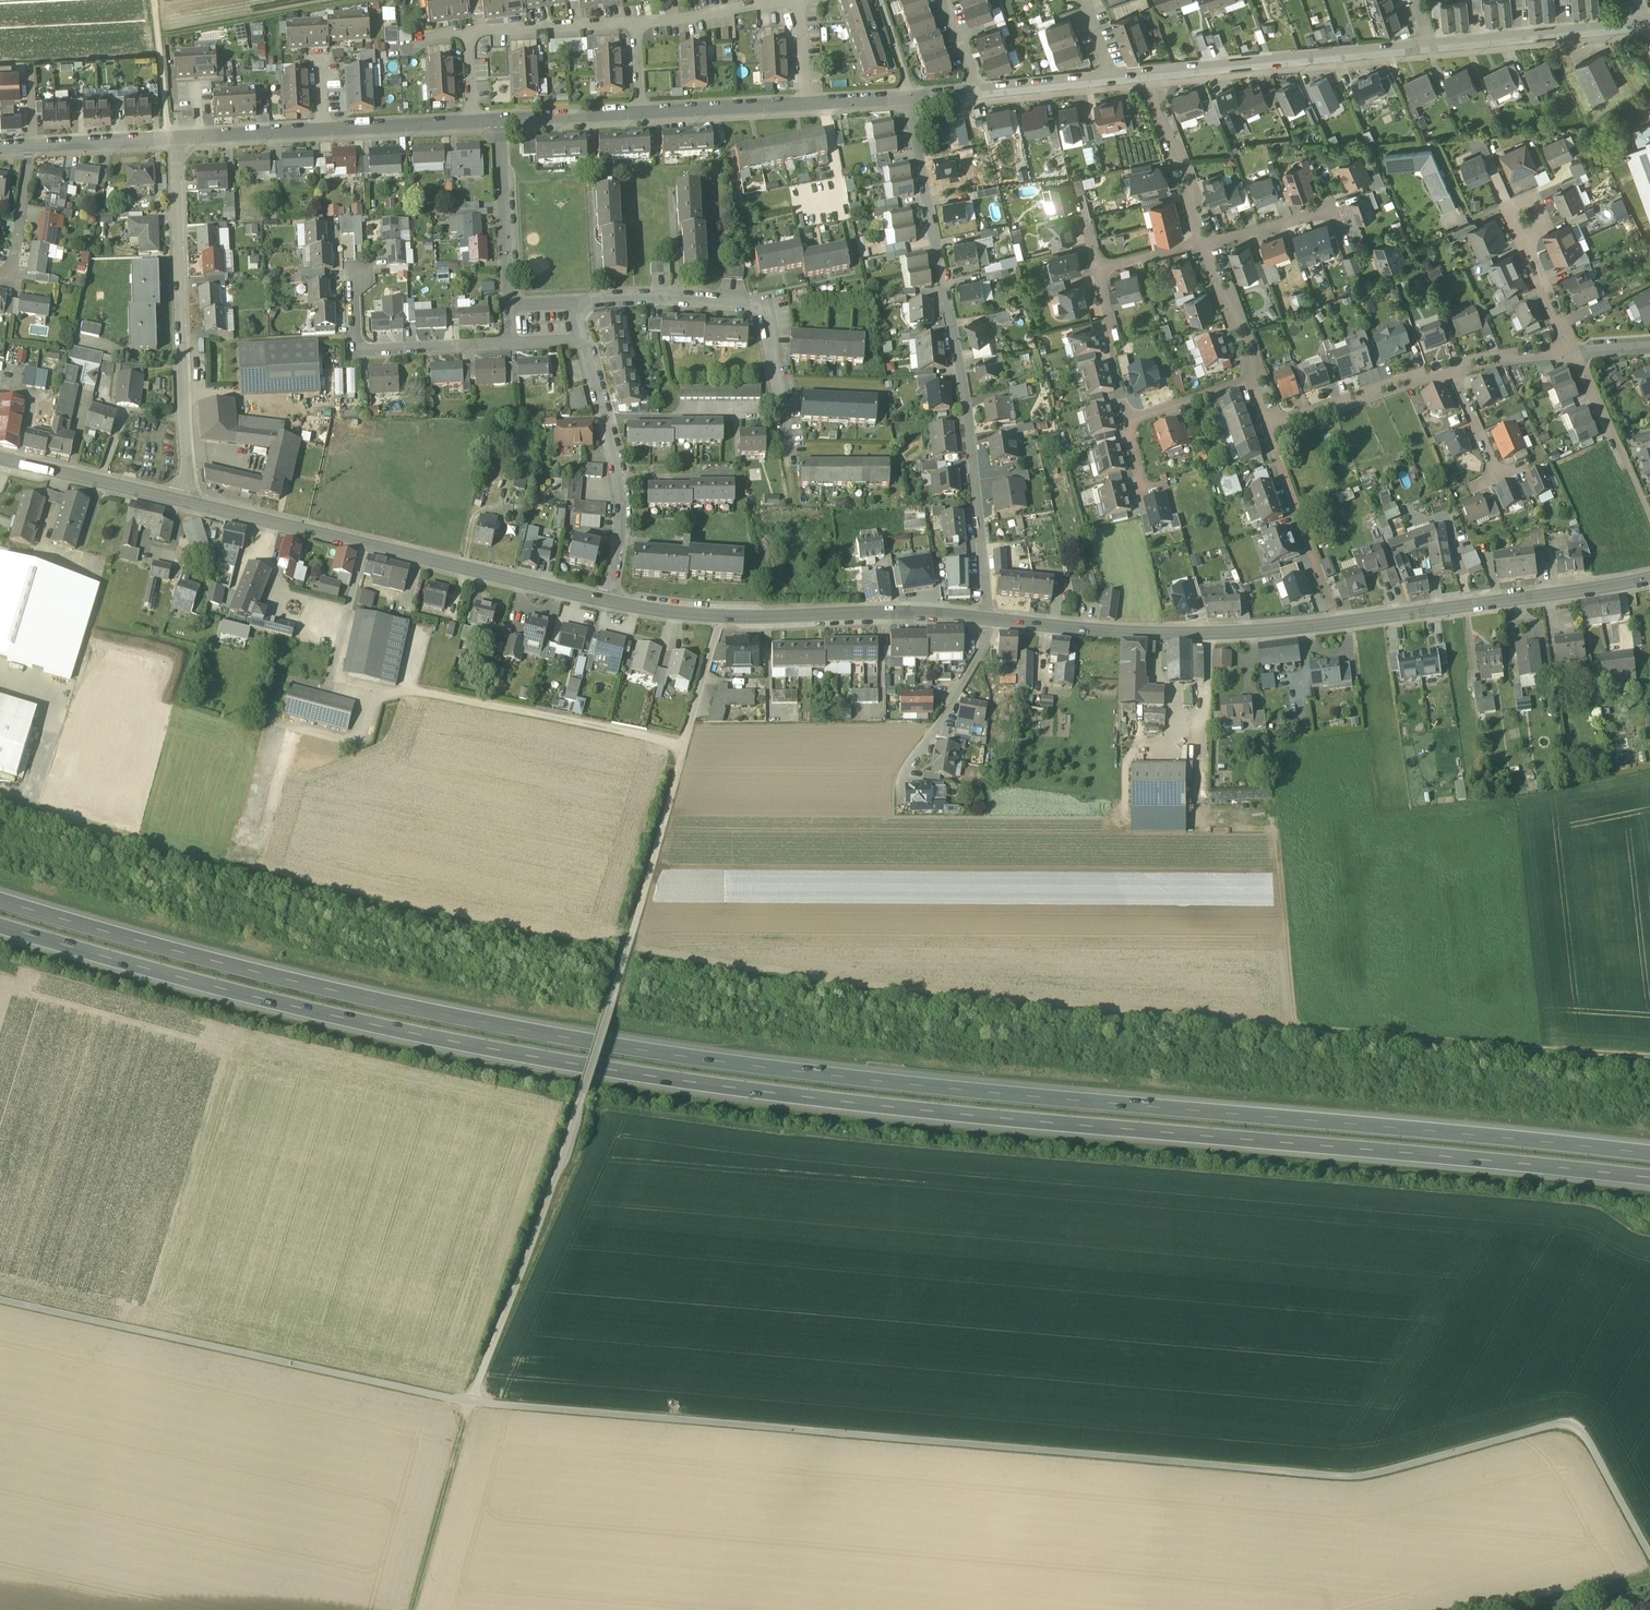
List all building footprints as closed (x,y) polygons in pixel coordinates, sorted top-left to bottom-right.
[(429,24),(470,17),(468,4),(467,0),(425,0),(429,24)] [(525,11),(523,0),(481,0),(481,2),(483,15),(484,20),(525,13),(525,11)] [(525,11),(566,4),(565,0),(523,0),(525,11)] [(851,41),(875,33),(864,0),(841,0),(838,1),(851,41)] [(914,43),(936,36),(924,0),(915,0),(899,6),(912,44),(914,43)] [(970,23),(982,19),(995,15),(990,0),(963,0),(970,22),(970,23)] [(1138,11),(1133,0),(1131,0),(1127,1),(1131,14),(1136,12),(1138,11)] [(1144,9),(1140,0),(1133,0),(1138,11),(1144,9)] [(1150,7),(1147,0),(1140,0),(1144,9),(1150,7)] [(1188,0),(1157,0),(1160,9),(1188,0)] [(1204,9),(1231,0),(1201,0),(1204,9)] [(1378,34),(1393,29),(1402,25),(1393,0),(1367,0),(1378,34)] [(1434,16),(1442,15),(1441,3),(1441,0),(1438,0),(1433,0),(1434,16)] [(1454,2),(1456,26),(1457,26),(1469,25),(1470,25),(1467,0),(1467,1),(1454,2)] [(1500,22),(1498,0),(1484,0),(1486,23),(1487,23),(1499,22),(1500,22)] [(1500,22),(1500,21),(1512,20),(1513,20),(1511,0),(1498,0),(1500,22)] [(1543,17),(1541,0),(1528,0),(1530,19),(1531,18),(1543,17)] [(1543,17),(1544,17),(1556,16),(1557,16),(1555,0),(1541,0),(1543,17)] [(1587,13),(1585,0),(1572,0),(1573,14),(1574,14),(1586,12),(1586,13),(1587,13)] [(1587,13),(1587,12),(1599,11),(1600,11),(1599,0),(1585,0),(1587,13)] [(1125,16),(1131,14),(1127,1),(1121,4),(1125,16)] [(481,2),(475,3),(477,16),(483,15),(481,2)] [(1456,26),(1454,2),(1441,3),(1442,15),(1443,28),(1444,28),(1444,27),(1456,26)] [(470,17),(477,16),(475,3),(468,4),(470,17)] [(1119,18),(1125,16),(1121,4),(1115,6),(1119,18)] [(1113,20),(1119,18),(1115,6),(1109,8),(1113,20)] [(1113,20),(1127,60),(1151,51),(1136,12),(1131,14),(1125,16),(1119,18),(1113,20)] [(327,18),(327,23),(328,42),(370,40),(369,15),(327,18)] [(982,19),(984,25),(997,21),(995,15),(982,19)] [(1038,23),(1040,29),(1046,27),(1056,23),(1054,17),(1038,23)] [(1056,23),(1046,27),(1040,29),(1038,30),(1052,69),(1060,66),(1084,58),(1070,19),(1056,23)] [(1335,32),(1331,19),(1325,22),(1329,34),(1335,32)] [(999,27),(997,21),(984,25),(986,31),(999,27)] [(329,48),(328,42),(327,23),(286,25),(287,50),(329,48)] [(1393,29),(1395,35),(1409,30),(1407,24),(1402,25),(1393,29)] [(235,27),(238,44),(248,42),(245,25),(235,27)] [(977,35),(990,74),(1014,65),(1001,27),(999,27),(986,31),(977,35)] [(384,30),(385,45),(398,45),(398,34),(398,29),(384,30)] [(1213,34),(1217,46),(1223,44),(1219,32),(1213,34)] [(398,34),(398,45),(412,44),(411,33),(398,34)] [(888,72),(875,33),(851,41),(864,80),(888,72)] [(1202,34),(1193,37),(1197,50),(1206,46),(1202,34)] [(938,35),(936,36),(914,43),(926,80),(934,79),(951,74),(938,35)] [(760,44),(762,85),(787,84),(785,42),(778,43),(772,43),(765,43),(760,44)] [(680,48),(682,90),(707,88),(704,46),(680,48)] [(595,52),(597,94),(622,93),(620,51),(613,51),(607,52),(600,52),(595,52)] [(174,55),(175,80),(217,77),(216,52),(174,55)] [(1575,66),(1592,100),(1617,87),(1600,53),(1575,66)] [(360,56),(360,69),(372,69),(376,69),(375,55),(360,56)] [(513,99),(538,97),(537,82),(536,55),(530,56),(524,56),(517,56),(511,57),(513,99)] [(1126,60),(1128,66),(1140,65),(1137,56),(1126,60)] [(1077,61),(1079,66),(1091,63),(1089,57),(1077,61)] [(82,60),(74,60),(75,69),(81,69),(83,66),(82,60)] [(427,61),(430,103),(455,102),(452,60),(446,60),(439,61),(433,61),(427,61)] [(1533,87),(1536,92),(1537,92),(1537,91),(1552,83),(1551,81),(1556,79),(1557,81),(1558,81),(1547,60),(1539,64),(1540,66),(1534,68),(1533,66),(1525,71),(1533,87)] [(1513,62),(1507,65),(1516,82),(1522,79),(1513,62)] [(1492,91),(1494,96),(1495,95),(1509,88),(1511,87),(1510,85),(1515,82),(1517,85),(1516,82),(1507,65),(1507,64),(1498,68),(1499,70),(1494,73),(1493,71),(1484,75),(1492,91)] [(372,69),(372,85),(381,85),(380,68),(376,69),(372,69)] [(1449,87),(1454,97),(1455,96),(1465,91),(1466,94),(1477,89),(1467,68),(1445,79),(1449,87)] [(19,85),(18,69),(12,70),(0,70),(0,86),(19,85)] [(347,70),(349,112),(374,111),(372,85),(372,69),(360,69),(347,70)] [(282,73),(285,115),(309,114),(307,72),(282,73)] [(1353,83),(1361,100),(1386,89),(1380,77),(1378,72),(1353,83)] [(1412,99),(1414,103),(1415,103),(1431,95),(1430,93),(1435,90),(1436,93),(1437,93),(1427,72),(1419,76),(1420,78),(1414,81),(1413,79),(1404,83),(1412,99)] [(1388,74),(1380,77),(1386,89),(1389,95),(1396,91),(1388,74)] [(1327,77),(1310,84),(1322,112),(1339,104),(1327,77)] [(150,92),(151,101),(158,100),(157,81),(149,81),(150,92)] [(544,82),(537,82),(538,97),(547,97),(546,83),(544,82)] [(1280,97),(1287,112),(1305,105),(1294,82),(1277,89),(1280,97)] [(1521,92),(1517,85),(1515,82),(1510,85),(1511,87),(1509,88),(1513,96),(1521,92)] [(1243,107),(1246,114),(1268,103),(1264,93),(1259,83),(1237,94),(1243,107)] [(124,84),(124,87),(124,94),(137,93),(137,84),(124,84)] [(19,85),(0,86),(0,94),(0,101),(13,100),(20,100),(19,85)] [(96,86),(96,95),(109,94),(109,88),(109,85),(96,86)] [(96,95),(96,86),(83,86),(83,96),(96,95)] [(56,97),(69,96),(68,87),(55,88),(56,97)] [(110,107),(118,107),(117,94),(117,87),(109,88),(109,94),(110,94),(110,107)] [(1218,94),(1219,95),(1226,112),(1225,112),(1226,113),(1233,128),(1243,123),(1237,109),(1243,107),(1237,94),(1234,87),(1218,94)] [(1270,90),(1270,91),(1274,100),(1280,97),(1277,89),(1276,87),(1270,90)] [(1442,90),(1450,105),(1457,101),(1455,96),(1454,97),(1449,87),(1443,90),(1442,90)] [(1527,90),(1533,102),(1540,99),(1536,92),(1533,87),(1527,90)] [(1173,98),(1180,118),(1191,114),(1190,113),(1195,112),(1204,109),(1197,90),(1173,98)] [(1276,103),(1274,100),(1270,91),(1264,93),(1268,103),(1269,106),(1276,103)] [(1487,93),(1493,106),(1499,103),(1495,95),(1494,96),(1492,91),(1487,93)] [(150,92),(137,93),(139,119),(152,118),(151,101),(150,92)] [(213,94),(214,119),(256,117),(255,92),(213,94)] [(126,120),(139,119),(137,93),(124,94),(125,107),(126,120)] [(109,94),(96,95),(98,121),(111,120),(110,107),(110,94),(109,94)] [(85,122),(98,121),(96,95),(83,96),(84,109),(85,122)] [(1226,112),(1219,95),(1212,98),(1219,116),(1226,113),(1225,112),(1226,112)] [(69,96),(56,97),(57,123),(70,123),(70,109),(69,96)] [(44,124),(57,123),(56,97),(42,98),(43,111),(44,124)] [(1205,113),(1207,120),(1219,116),(1212,98),(1203,101),(1206,110),(1205,113)] [(1121,99),(1108,102),(1114,126),(1126,124),(1126,123),(1125,115),(1121,99)] [(1406,101),(1413,117),(1420,114),(1415,103),(1414,103),(1412,99),(1406,101)] [(14,113),(14,107),(13,100),(0,101),(1,107),(1,114),(14,113)] [(1101,129),(1114,126),(1108,102),(1096,105),(1099,120),(1101,129)] [(1306,107),(1312,121),(1318,119),(1312,105),(1306,107)] [(1031,126),(1039,131),(1049,129),(1050,129),(1048,118),(1045,108),(1041,109),(1037,107),(1035,110),(1024,113),(1027,125),(1030,124),(1031,126)] [(1065,127),(1067,138),(1082,135),(1083,135),(1080,122),(1077,107),(1061,110),(1065,127)] [(1009,109),(1014,129),(1020,128),(1016,108),(1009,109)] [(989,120),(992,134),(993,134),(1014,129),(1009,109),(988,114),(989,120)] [(181,113),(182,121),(194,120),(194,112),(181,113)] [(1198,122),(1195,112),(1190,113),(1191,114),(1180,118),(1183,127),(1198,122)] [(1,114),(2,129),(21,128),(21,113),(14,113),(1,114)] [(1126,124),(1127,130),(1134,129),(1131,113),(1125,115),(1126,123),(1126,124)] [(1049,129),(1051,137),(1059,135),(1055,116),(1048,118),(1050,129),(1049,129)] [(962,118),(954,120),(958,143),(967,141),(962,118)] [(983,122),(987,141),(994,140),(993,134),(992,134),(989,120),(983,122)] [(1096,138),(1096,137),(1093,122),(1092,120),(1086,121),(1090,140),(1096,138)] [(1099,120),(1093,122),(1096,137),(1103,135),(1101,129),(1099,120)] [(1083,141),(1090,140),(1086,121),(1080,122),(1083,135),(1082,135),(1083,141)] [(873,126),(876,141),(894,137),(891,122),(873,126)] [(943,122),(934,123),(939,147),(948,145),(943,122)] [(1030,124),(1027,125),(1029,134),(1039,131),(1031,126),(1030,124)] [(1114,126),(1115,134),(1127,131),(1127,130),(1126,124),(1114,126)] [(1642,128),(1641,124),(1638,125),(1640,129),(1634,131),(1639,145),(1633,147),(1633,149),(1627,151),(1627,152),(1623,154),(1624,157),(1628,155),(1649,213),(1649,125),(1642,128)] [(868,142),(876,141),(873,126),(865,128),(868,142)] [(1115,134),(1114,126),(1101,129),(1103,135),(1103,136),(1115,134)] [(1067,138),(1065,127),(1059,129),(1064,148),(1084,144),(1083,141),(1082,135),(1067,138)] [(1370,129),(1362,132),(1367,142),(1374,138),(1370,129)] [(823,134),(779,143),(784,166),(827,157),(823,134)] [(835,136),(838,148),(848,146),(845,134),(835,136)] [(663,150),(664,159),(714,156),(713,147),(713,135),(663,138),(663,150)] [(1059,135),(1051,137),(1053,146),(1061,144),(1059,135)] [(1480,148),(1483,154),(1490,151),(1483,136),(1468,138),(1474,151),(1480,148)] [(897,154),(894,137),(876,141),(879,158),(888,156),(897,154)] [(601,154),(601,163),(651,160),(651,151),(650,139),(650,138),(600,141),(600,142),(601,154)] [(650,139),(651,151),(663,150),(663,138),(650,139)] [(1544,146),(1552,165),(1573,156),(1568,146),(1565,147),(1562,138),(1544,146)] [(876,141),(868,142),(871,159),(875,159),(879,158),(876,141)] [(538,157),(539,166),(588,163),(588,154),(587,143),(587,142),(537,144),(538,145),(538,157)] [(740,174),(784,166),(779,143),(735,151),(740,174)] [(1501,158),(1511,179),(1525,173),(1524,170),(1535,165),(1525,144),(1513,149),(1515,152),(1501,158)] [(525,146),(526,158),(538,157),(538,145),(525,146)] [(457,154),(458,164),(480,162),(480,153),(479,146),(457,148),(457,154)] [(979,146),(960,150),(963,163),(982,160),(979,146)] [(413,150),(414,166),(444,164),(445,164),(444,155),(444,149),(423,151),(423,149),(413,150)] [(1431,151),(1386,155),(1387,169),(1424,165),(1427,174),(1425,175),(1432,191),(1435,198),(1448,192),(1445,185),(1446,185),(1442,176),(1438,170),(1439,169),(1431,151)] [(370,158),(370,168),(371,168),(401,166),(400,152),(379,153),(379,152),(369,152),(370,158)] [(332,154),(333,160),(333,170),(334,170),(346,169),(355,169),(356,169),(355,159),(355,153),(332,154)] [(482,153),(480,153),(480,162),(458,164),(458,168),(459,172),(483,170),(482,153)] [(457,154),(451,155),(451,168),(452,179),(459,178),(459,172),(458,168),(458,164),(457,154)] [(283,164),(283,170),(300,170),(313,169),(313,155),(306,156),(299,156),(282,157),(283,164)] [(1339,165),(1348,184),(1361,178),(1363,182),(1368,180),(1371,179),(1369,175),(1360,155),(1339,165)] [(1462,163),(1471,184),(1490,175),(1481,155),(1462,163)] [(370,158),(363,159),(364,175),(371,175),(371,168),(370,168),(370,158)] [(239,159),(240,175),(257,174),(270,173),(269,164),(269,159),(248,160),(248,159),(239,159)] [(356,176),(364,175),(363,159),(355,159),(356,169),(355,169),(356,176)] [(1304,169),(1308,178),(1314,176),(1308,159),(1300,161),(1303,169),(1304,169)] [(891,169),(889,161),(876,164),(877,170),(877,171),(881,171),(889,169),(891,169)] [(933,164),(937,184),(938,183),(938,182),(947,181),(947,179),(959,177),(956,161),(935,165),(935,164),(933,164)] [(1569,166),(1574,177),(1586,172),(1581,161),(1569,166)] [(1132,167),(1133,173),(1152,169),(1151,163),(1132,167)] [(889,169),(892,184),(911,180),(908,165),(891,169),(889,169)] [(401,173),(401,166),(371,168),(371,175),(401,173)] [(1027,167),(1017,170),(1019,179),(1029,177),(1027,167)] [(75,184),(97,188),(98,181),(99,171),(98,171),(77,168),(77,170),(75,184)] [(127,169),(128,189),(154,188),(153,168),(127,169)] [(211,189),(211,192),(227,191),(225,168),(197,169),(198,189),(211,189)] [(1144,188),(1146,195),(1158,193),(1168,190),(1166,183),(1168,181),(1157,168),(1152,169),(1133,173),(1137,190),(1144,188)] [(1271,178),(1274,184),(1280,182),(1275,168),(1269,170),(1271,176),(1271,178)] [(71,169),(70,172),(68,183),(75,184),(77,170),(71,169)] [(98,181),(106,183),(108,171),(98,169),(98,171),(99,171),(98,181)] [(889,169),(881,171),(883,179),(884,186),(892,184),(889,169)] [(1289,188),(1294,201),(1313,193),(1308,178),(1304,169),(1303,169),(1295,172),(1291,170),(1286,172),(1285,175),(1289,188)] [(1534,174),(1539,185),(1550,180),(1545,169),(1534,174)] [(38,186),(60,189),(63,173),(40,170),(38,186)] [(877,170),(873,170),(874,173),(883,179),(881,171),(877,171),(877,170)] [(66,203),(68,183),(70,172),(63,171),(63,173),(60,189),(58,202),(66,203)] [(1368,180),(1371,188),(1385,184),(1379,171),(1369,175),(1371,179),(1368,180)] [(1215,209),(1216,211),(1223,208),(1222,206),(1236,201),(1242,198),(1238,188),(1239,188),(1236,182),(1225,186),(1221,175),(1204,181),(1214,209),(1215,209)] [(1561,183),(1564,190),(1574,185),(1582,181),(1579,175),(1561,183)] [(1094,176),(1082,178),(1084,188),(1096,185),(1094,176)] [(1075,191),(1076,195),(1085,192),(1081,178),(1069,181),(1069,184),(1070,183),(1072,192),(1075,191)] [(1251,183),(1258,204),(1278,196),(1274,184),(1271,178),(1259,182),(1259,181),(1251,183)] [(914,197),(911,180),(892,184),(895,201),(897,201),(914,197)] [(853,181),(845,183),(846,193),(855,191),(853,181)] [(1054,199),(1057,210),(1075,205),(1072,192),(1070,183),(1069,184),(1051,188),(1054,199)] [(884,186),(887,203),(895,201),(892,184),(884,186)] [(986,188),(987,195),(1000,192),(999,185),(986,188)] [(1554,194),(1563,213),(1581,205),(1576,193),(1577,193),(1574,185),(1564,190),(1554,194)] [(1236,201),(1239,209),(1251,205),(1244,186),(1239,188),(1238,188),(1242,198),(1236,201)] [(682,232),(685,274),(706,273),(704,230),(701,230),(699,187),(678,188),(680,232),(682,232)] [(973,190),(975,197),(987,195),(986,188),(973,190)] [(1043,190),(1046,201),(1054,199),(1051,188),(1043,190)] [(1283,190),(1288,203),(1294,201),(1289,188),(1283,190)] [(603,236),(604,279),(626,278),(625,234),(621,234),(619,191),(598,192),(599,236),(603,236)] [(0,207),(7,208),(9,193),(3,192),(2,198),(2,199),(1,199),(0,207)] [(1448,192),(1435,198),(1442,213),(1456,207),(1449,192),(1448,192)] [(1141,196),(1143,203),(1159,199),(1158,193),(1146,195),(1141,196)] [(226,196),(227,210),(235,209),(234,195),(226,196)] [(1350,203),(1357,221),(1374,215),(1368,196),(1350,203)] [(966,198),(966,201),(970,218),(976,217),(973,197),(966,198)] [(1619,220),(1631,215),(1622,197),(1611,202),(1619,220)] [(1054,199),(1046,201),(1045,201),(1047,210),(1057,210),(1054,199)] [(1143,203),(1144,211),(1151,209),(1150,208),(1163,205),(1162,199),(1159,199),(1143,203)] [(884,203),(885,209),(898,206),(897,201),(895,201),(887,203),(884,203)] [(944,205),(948,225),(949,225),(949,224),(957,222),(957,221),(970,219),(970,218),(966,201),(946,206),(945,204),(944,205)] [(1151,209),(1155,224),(1178,219),(1174,203),(1163,205),(1150,208),(1151,209)] [(860,204),(850,205),(851,215),(861,213),(860,204)] [(352,217),(363,216),(362,205),(352,205),(352,217)] [(899,213),(898,206),(885,209),(886,216),(891,215),(899,213)] [(328,217),(344,216),(344,207),(328,207),(328,217)] [(58,220),(63,221),(64,211),(60,211),(50,209),(49,217),(59,219),(58,220)] [(885,209),(876,211),(873,211),(874,218),(883,217),(886,216),(885,209)] [(1148,226),(1155,224),(1151,209),(1144,211),(1148,226)] [(1570,224),(1570,225),(1578,221),(1588,217),(1585,210),(1567,218),(1570,224)] [(464,218),(476,218),(476,211),(454,212),(450,213),(450,220),(464,219),(464,218)] [(891,215),(894,230),(913,227),(910,211),(899,213),(891,215)] [(891,215),(886,216),(883,217),(886,232),(894,230),(891,215)] [(40,233),(38,246),(48,247),(54,248),(58,220),(59,219),(49,217),(43,216),(40,233)] [(465,241),(469,241),(481,240),(480,217),(476,218),(464,218),(464,219),(465,241)] [(341,235),(355,235),(354,219),(341,219),(341,235)] [(1182,236),(1178,219),(1155,224),(1156,229),(1158,241),(1159,241),(1169,239),(1182,236)] [(1478,255),(1488,251),(1505,243),(1502,236),(1503,235),(1499,226),(1498,227),(1495,219),(1475,228),(1468,231),(1468,232),(1478,255)] [(1043,227),(1044,234),(1051,236),(1052,236),(1053,244),(1054,244),(1070,240),(1075,239),(1070,220),(1043,227)] [(140,236),(140,253),(158,252),(157,221),(129,221),(129,236),(140,236)] [(406,221),(398,222),(398,234),(407,233),(406,221)] [(1578,221),(1570,225),(1577,240),(1577,241),(1585,237),(1578,221)] [(383,246),(387,245),(399,245),(398,234),(398,222),(382,223),(383,246)] [(1454,230),(1458,238),(1466,235),(1467,233),(1468,232),(1468,231),(1475,228),(1472,222),(1454,230)] [(1544,236),(1551,252),(1577,240),(1570,225),(1570,224),(1544,236)] [(997,227),(999,235),(1007,233),(1005,225),(997,227)] [(307,249),(311,249),(326,248),(325,226),(306,227),(307,249)] [(1325,226),(1311,231),(1320,257),(1334,252),(1333,248),(1329,237),(1325,226)] [(916,243),(913,227),(894,230),(897,247),(906,246),(916,243)] [(980,230),(982,238),(984,238),(992,236),(999,235),(997,227),(980,230)] [(1011,230),(1014,241),(1021,240),(1022,237),(1020,228),(1011,230)] [(1153,249),(1155,248),(1154,242),(1158,241),(1156,229),(1149,230),(1153,249)] [(894,230),(886,232),(889,249),(890,248),(897,247),(894,230)] [(199,255),(203,255),(218,254),(217,231),(207,232),(198,232),(199,255)] [(1306,262),(1320,257),(1311,231),(1296,236),(1300,248),(1304,259),(1306,262)] [(1123,234),(1115,236),(1117,243),(1125,242),(1123,234)] [(1329,237),(1333,248),(1339,246),(1335,235),(1329,237)] [(984,238),(986,245),(994,244),(992,236),(984,238)] [(1268,260),(1268,262),(1275,260),(1289,255),(1282,236),(1262,244),(1268,260)] [(975,240),(976,241),(977,247),(986,245),(984,238),(982,238),(975,240)] [(1154,242),(1155,248),(1171,244),(1169,239),(1159,241),(1158,241),(1154,242)] [(1380,267),(1384,268),(1404,261),(1398,246),(1396,246),(1394,239),(1373,247),(1380,267)] [(485,240),(481,240),(469,241),(471,263),(471,264),(479,263),(487,263),(485,240)] [(1051,244),(1053,251),(1072,246),(1070,240),(1054,244),(1053,244),(1051,244)] [(1577,241),(1577,240),(1551,252),(1556,263),(1573,255),(1582,251),(1581,251),(1581,250),(1579,251),(1577,247),(1578,244),(1577,241)] [(989,262),(986,245),(977,247),(976,241),(956,245),(956,244),(954,244),(958,264),(959,264),(959,263),(966,262),(966,260),(978,258),(979,265),(985,264),(989,263),(989,262)] [(1016,255),(1017,260),(1024,258),(1020,241),(1013,243),(1016,255)] [(403,244),(399,245),(387,245),(389,268),(390,268),(405,267),(403,244)] [(759,276),(804,269),(801,254),(800,244),(755,252),(759,276)] [(44,277),(48,247),(38,246),(33,245),(31,262),(30,262),(28,275),(36,276),(44,277)] [(845,246),(801,254),(804,269),(805,278),(849,270),(845,246)] [(891,254),(894,254),(907,251),(906,246),(897,247),(890,248),(891,254)] [(1239,278),(1242,279),(1246,278),(1247,275),(1257,271),(1258,271),(1254,262),(1249,247),(1239,251),(1236,250),(1232,251),(1231,254),(1239,278)] [(331,248),(326,248),(311,249),(312,271),(324,271),(332,270),(331,248)] [(1294,250),(1298,261),(1304,259),(1300,248),(1294,250)] [(1573,255),(1577,266),(1589,261),(1590,260),(1585,249),(1581,251),(1582,251),(1573,255)] [(908,259),(907,251),(894,254),(895,261),(899,260),(907,259),(908,259)] [(1473,257),(1476,264),(1491,257),(1488,251),(1478,255),(1473,257)] [(1055,277),(1055,278),(1063,276),(1081,271),(1076,253),(1051,259),(1055,277)] [(1343,257),(1349,273),(1362,268),(1357,253),(1343,257)] [(223,254),(218,254),(203,255),(204,277),(224,276),(223,254)] [(891,254),(885,255),(887,264),(895,262),(895,261),(894,254),(891,254)] [(907,259),(910,274),(929,270),(926,255),(908,259),(907,259)] [(1000,258),(1000,260),(1002,268),(1008,267),(1018,265),(1017,260),(1016,255),(1000,258)] [(1494,263),(1490,265),(1492,267),(1499,283),(1520,274),(1512,255),(1494,263)] [(1473,265),(1477,274),(1492,267),(1490,265),(1494,263),(1491,257),(1476,264),(1473,265)] [(902,275),(910,274),(907,259),(899,260),(902,275)] [(1178,264),(1181,270),(1192,266),(1190,259),(1178,264)] [(985,264),(986,271),(999,268),(1002,268),(1000,260),(989,262),(989,263),(985,264)] [(1261,281),(1267,279),(1261,262),(1261,260),(1254,262),(1258,271),(1257,271),(1261,281)] [(1268,260),(1261,262),(1267,279),(1268,281),(1281,276),(1275,260),(1268,262),(1268,260)] [(1592,268),(1589,261),(1577,266),(1571,269),(1573,275),(1584,270),(1584,271),(1592,268)] [(873,262),(865,263),(866,273),(874,272),(873,262)] [(651,265),(652,276),(671,275),(670,264),(651,265)] [(1178,282),(1180,289),(1182,288),(1198,282),(1192,266),(1181,270),(1178,264),(1172,266),(1174,272),(1169,274),(1172,284),(1175,283),(1178,282)] [(128,309),(130,352),(157,351),(155,309),(160,309),(158,265),(132,266),(134,309),(128,309)] [(390,268),(390,275),(407,274),(408,274),(408,266),(405,267),(390,268)] [(723,279),(743,281),(744,268),(725,266),(723,279)] [(999,268),(1000,276),(1010,274),(1008,267),(1002,268),(999,268)] [(1000,276),(999,268),(986,271),(988,279),(990,278),(1000,276)] [(932,287),(929,270),(910,274),(913,291),(915,291),(932,287)] [(1567,288),(1570,296),(1591,286),(1588,287),(1585,280),(1587,279),(1587,278),(1584,271),(1584,270),(1573,275),(1564,279),(1568,287),(1567,288)] [(325,284),(325,277),(324,271),(312,271),(302,271),(302,278),(303,285),(308,285),(325,284)] [(438,282),(449,281),(449,272),(437,273),(438,282)] [(1117,290),(1120,302),(1121,301),(1134,298),(1143,296),(1137,273),(1130,275),(1122,277),(1115,279),(1117,290)] [(910,274),(902,275),(905,291),(913,291),(910,274)] [(1507,302),(1516,298),(1529,293),(1520,274),(1499,283),(1503,293),(1507,302)] [(35,284),(49,286),(50,278),(44,277),(36,276),(35,284)] [(1045,287),(1047,286),(1064,282),(1063,276),(1055,278),(1055,277),(1043,280),(1045,287)] [(982,280),(982,282),(985,298),(993,297),(990,278),(988,279),(982,280)] [(959,284),(963,305),(965,304),(965,303),(973,302),(972,301),(985,298),(982,282),(961,285),(961,284),(959,284)] [(1066,290),(1064,282),(1047,286),(1049,295),(1060,292),(1066,290)] [(310,307),(314,307),(329,306),(328,284),(325,284),(308,285),(310,307)] [(474,284),(474,293),(488,292),(488,284),(474,284)] [(1069,314),(1072,315),(1075,314),(1077,312),(1077,311),(1089,308),(1085,295),(1086,295),(1084,286),(1066,290),(1060,292),(1063,302),(1060,303),(1062,314),(1069,313),(1069,314)] [(1598,300),(1591,286),(1570,296),(1573,303),(1575,302),(1578,309),(1598,300)] [(1180,289),(1177,289),(1174,291),(1176,297),(1184,294),(1182,288),(1180,289)] [(200,313),(205,313),(220,312),(219,290),(219,289),(205,290),(199,290),(200,313)] [(893,290),(893,298),(902,297),(902,292),(902,290),(893,290)] [(1109,292),(1114,309),(1122,307),(1121,301),(1120,302),(1117,290),(1109,292)] [(1304,290),(1290,293),(1293,307),(1307,304),(1304,290)] [(1176,297),(1178,303),(1185,301),(1195,297),(1193,291),(1184,294),(1176,297)] [(1496,301),(1498,306),(1507,302),(1503,293),(1497,296),(1496,301)] [(1185,301),(1192,322),(1199,320),(1200,321),(1202,322),(1206,321),(1207,318),(1207,317),(1214,315),(1207,294),(1195,297),(1185,301)] [(1645,327),(1649,325),(1649,296),(1634,303),(1645,327)] [(18,313),(47,318),(49,303),(33,301),(33,299),(20,298),(19,302),(18,313)] [(1121,301),(1122,307),(1135,304),(1134,298),(1121,301)] [(1502,312),(1505,310),(1519,304),(1516,298),(1507,302),(1498,306),(1499,308),(1501,312),(1502,312)] [(488,299),(477,300),(477,309),(488,308),(488,299)] [(3,316),(11,317),(14,301),(5,300),(3,316)] [(372,317),(373,333),(386,332),(386,331),(403,331),(402,324),(401,307),(401,300),(400,300),(389,301),(390,316),(383,316),(372,317)] [(11,317),(18,318),(18,313),(19,302),(14,301),(11,317)] [(1589,309),(1592,316),(1610,308),(1607,301),(1589,309)] [(1159,302),(1155,309),(1162,313),(1166,307),(1159,302)] [(1523,302),(1519,304),(1505,310),(1508,316),(1517,312),(1526,308),(1523,302)] [(910,315),(910,326),(932,325),(931,303),(909,304),(909,306),(910,315)] [(1520,321),(1525,331),(1539,325),(1542,323),(1534,305),(1526,308),(1517,312),(1520,321)] [(334,306),(329,306),(314,307),(315,329),(334,328),(335,328),(334,306)] [(1501,312),(1499,308),(1495,313),(1490,316),(1493,323),(1508,316),(1505,310),(1502,312),(1501,312)] [(1008,309),(996,311),(998,320),(999,319),(999,321),(1010,319),(1008,309)] [(476,326),(476,328),(489,327),(488,311),(458,313),(459,322),(459,327),(476,326)] [(986,314),(987,322),(998,320),(996,311),(986,314)] [(1453,318),(1460,338),(1481,330),(1478,324),(1474,311),(1453,318)] [(224,312),(220,312),(205,313),(206,335),(220,335),(226,334),(224,312)] [(433,329),(433,330),(446,329),(445,313),(415,315),(415,324),(416,330),(433,329)] [(1439,326),(1444,339),(1450,337),(1443,318),(1436,321),(1438,326),(1439,326)] [(618,393),(620,407),(640,405),(639,390),(637,390),(636,376),(633,376),(632,361),(629,361),(628,347),(626,347),(624,333),(622,333),(621,319),(600,321),(601,336),(604,336),(605,350),(608,350),(609,364),(611,364),(612,379),(615,378),(616,393),(618,393)] [(1438,326),(1436,321),(1436,319),(1418,326),(1420,332),(1438,326)] [(648,332),(662,333),(662,321),(649,321),(648,332)] [(704,347),(748,349),(748,340),(748,328),(705,326),(706,323),(662,321),(662,333),(661,342),(704,344),(704,347)] [(968,325),(972,343),(989,339),(985,321),(968,325)] [(1481,330),(1484,339),(1492,336),(1486,321),(1478,324),(1481,330)] [(1526,332),(1525,331),(1520,321),(1513,324),(1518,336),(1526,332)] [(81,333),(99,338),(102,326),(84,322),(81,333)] [(883,322),(875,329),(881,336),(889,329),(883,322)] [(1074,333),(1093,328),(1091,322),(1072,326),(1074,333)] [(1168,323),(1160,325),(1165,339),(1173,336),(1168,323)] [(1526,332),(1528,337),(1542,331),(1539,325),(1525,331),(1526,332)] [(1420,332),(1426,350),(1445,343),(1444,339),(1439,326),(1438,326),(1420,332)] [(1069,334),(1072,347),(1098,341),(1095,327),(1093,328),(1074,333),(1069,334)] [(1384,361),(1397,356),(1395,351),(1398,350),(1398,351),(1401,350),(1408,347),(1400,327),(1394,329),(1393,333),(1383,337),(1383,336),(1380,337),(1380,338),(1375,340),(1377,347),(1379,352),(1382,361),(1384,361)] [(1373,336),(1375,340),(1380,338),(1380,337),(1383,336),(1383,337),(1393,333),(1394,329),(1373,336)] [(909,335),(910,342),(916,342),(916,341),(929,340),(929,333),(909,335)] [(1362,345),(1365,355),(1371,352),(1370,349),(1365,333),(1357,336),(1361,345),(1362,345)] [(789,359),(863,364),(865,339),(791,334),(789,359)] [(1063,335),(1066,348),(1072,347),(1069,334),(1063,335)] [(1198,339),(1201,345),(1213,341),(1211,334),(1198,339)] [(1344,341),(1345,343),(1348,351),(1361,345),(1357,336),(1344,341)] [(1178,337),(1172,339),(1175,346),(1181,344),(1178,337)] [(1200,352),(1203,358),(1225,350),(1220,338),(1213,341),(1201,345),(1198,339),(1192,341),(1193,342),(1196,351),(1198,352),(1200,352)] [(916,342),(918,356),(943,354),(941,339),(929,340),(916,341),(916,342)] [(989,339),(972,343),(974,357),(983,355),(992,353),(989,339)] [(1101,354),(1098,341),(1072,347),(1076,360),(1095,355),(1101,354)] [(916,342),(910,342),(909,343),(910,357),(918,356),(916,342)] [(1189,354),(1191,353),(1196,351),(1193,342),(1186,345),(1189,354)] [(1337,355),(1348,351),(1345,343),(1334,347),(1337,355)] [(267,389),(240,391),(241,401),(320,396),(317,344),(264,347),(267,389)] [(1361,345),(1348,351),(1356,375),(1371,370),(1365,355),(1362,345),(1361,345)] [(238,349),(240,391),(267,389),(264,347),(238,349)] [(1068,362),(1076,360),(1072,347),(1066,348),(1065,349),(1068,362)] [(68,360),(100,368),(103,355),(71,348),(68,360)] [(1229,363),(1225,350),(1203,358),(1205,365),(1203,366),(1202,368),(1206,378),(1212,376),(1209,370),(1222,365),(1229,363)] [(26,365),(27,351),(18,351),(18,364),(26,365)] [(1002,351),(995,353),(997,360),(1003,359),(1002,351)] [(1198,352),(1196,351),(1191,353),(1194,362),(1195,361),(1203,358),(1200,352),(1198,352)] [(1342,380),(1356,375),(1348,351),(1337,355),(1337,356),(1335,357),(1335,355),(1334,356),(1333,356),(1338,368),(1342,380)] [(1021,353),(1022,365),(1031,364),(1029,352),(1021,353)] [(1328,359),(1331,368),(1331,370),(1338,368),(1333,356),(1334,356),(1333,352),(1326,354),(1328,359)] [(1372,354),(1377,368),(1386,365),(1384,361),(1382,361),(1379,352),(1372,354)] [(983,355),(984,362),(992,361),(993,362),(997,361),(997,360),(995,353),(992,353),(983,355)] [(944,369),(943,354),(918,356),(919,371),(932,370),(944,369)] [(1095,355),(1076,360),(1077,366),(1095,362),(1096,362),(1095,355)] [(918,356),(910,357),(909,357),(911,372),(913,371),(919,371),(918,356)] [(1127,358),(1117,360),(1122,379),(1131,377),(1130,371),(1127,358)] [(1205,365),(1203,358),(1195,361),(1197,370),(1202,368),(1203,366),(1205,365)] [(1321,359),(1309,363),(1311,371),(1323,366),(1321,361),(1321,359)] [(1323,366),(1325,370),(1331,368),(1328,359),(1321,361),(1323,366)] [(99,373),(106,375),(109,363),(102,361),(101,368),(99,373)] [(974,364),(978,385),(996,381),(993,362),(992,361),(984,362),(974,364)] [(517,365),(518,379),(519,379),(548,378),(547,362),(530,363),(530,362),(517,363),(517,365)] [(1095,362),(1077,366),(1079,373),(1082,372),(1097,368),(1095,362)] [(493,380),(494,386),(505,386),(504,363),(492,364),(492,366),(475,367),(476,381),(493,380)] [(1302,388),(1309,386),(1305,376),(1311,373),(1311,371),(1309,363),(1295,368),(1301,383),(1302,388)] [(511,377),(512,386),(514,386),(516,386),(519,386),(519,379),(518,379),(517,365),(511,365),(511,377)] [(894,365),(886,366),(887,373),(895,372),(894,365)] [(1134,389),(1136,397),(1159,391),(1157,383),(1159,383),(1157,373),(1155,373),(1153,365),(1130,371),(1131,377),(1132,379),(1131,379),(1133,389),(1134,389)] [(1209,370),(1212,376),(1224,372),(1222,365),(1209,370)] [(1272,370),(1275,377),(1288,372),(1287,368),(1286,365),(1272,370)] [(1289,371),(1294,386),(1301,383),(1295,368),(1294,365),(1287,368),(1288,372),(1289,371)] [(136,377),(143,378),(144,369),(122,366),(121,375),(136,377)] [(1082,372),(1085,385),(1111,379),(1107,366),(1097,368),(1082,372)] [(1323,366),(1311,371),(1311,373),(1305,376),(1309,386),(1310,391),(1323,387),(1322,384),(1324,383),(1324,384),(1329,383),(1325,370),(1323,366)] [(66,367),(62,384),(73,386),(77,370),(66,367)] [(430,367),(431,387),(463,385),(462,368),(444,369),(444,367),(430,367)] [(1206,378),(1202,368),(1197,370),(1194,371),(1198,381),(1206,378)] [(1335,380),(1331,370),(1331,368),(1325,370),(1329,383),(1335,380)] [(1541,373),(1543,379),(1547,377),(1555,374),(1553,368),(1541,373)] [(370,395),(399,393),(397,369),(368,371),(369,382),(370,395)] [(1547,377),(1554,391),(1572,383),(1565,369),(1555,374),(1547,377)] [(23,386),(33,388),(36,371),(28,370),(26,370),(23,386)] [(918,378),(933,377),(932,370),(919,371),(913,371),(914,379),(918,378)] [(1645,395),(1649,393),(1649,370),(1635,377),(1638,385),(1641,386),(1645,395)] [(45,373),(36,371),(33,388),(42,389),(45,373)] [(1275,377),(1284,401),(1298,396),(1294,386),(1289,371),(1288,372),(1275,377)] [(1481,377),(1484,384),(1491,381),(1492,382),(1499,379),(1496,371),(1481,377)] [(121,375),(119,390),(134,392),(136,377),(121,375)] [(935,376),(933,377),(918,378),(919,390),(928,389),(927,388),(936,387),(935,376)] [(1172,378),(1175,391),(1184,389),(1181,376),(1172,378)] [(143,378),(136,377),(134,392),(119,390),(117,404),(139,407),(143,378)] [(1114,392),(1111,379),(1085,385),(1088,398),(1089,398),(1102,395),(1114,392)] [(1473,389),(1482,410),(1500,402),(1492,382),(1491,381),(1484,384),(1473,389)] [(362,383),(364,407),(370,406),(370,395),(369,382),(362,383)] [(1572,383),(1554,391),(1560,405),(1572,400),(1578,397),(1572,383)] [(75,387),(73,386),(62,384),(57,406),(70,409),(75,387)] [(928,389),(929,402),(930,411),(950,409),(947,386),(936,387),(927,388),(928,389)] [(679,399),(761,399),(761,387),(679,387),(679,399)] [(1012,399),(1012,400),(1013,399),(1028,396),(1026,387),(1010,390),(1012,399)] [(1437,389),(1422,396),(1429,412),(1433,410),(1441,414),(1442,417),(1455,411),(1447,393),(1437,389)] [(568,393),(572,411),(585,407),(581,390),(568,393)] [(1228,397),(1229,400),(1240,396),(1238,390),(1227,394),(1228,397)] [(1554,408),(1560,405),(1554,391),(1548,394),(1554,408)] [(1089,398),(1091,404),(1104,401),(1102,395),(1089,398)] [(802,422),(875,426),(876,400),(803,396),(802,422)] [(1219,404),(1222,415),(1223,415),(1244,407),(1240,396),(1229,400),(1225,402),(1219,404)] [(1423,414),(1429,412),(1422,396),(1417,398),(1423,414)] [(0,407),(0,419),(22,423),(25,401),(1,398),(0,407)] [(1410,401),(1417,417),(1423,414),(1417,398),(1410,401)] [(1006,400),(1009,422),(1015,422),(1013,403),(1013,399),(1012,400),(1012,399),(1006,400)] [(984,403),(987,425),(1009,422),(1006,400),(984,403)] [(1560,405),(1563,411),(1574,406),(1572,400),(1560,405)] [(1104,401),(1091,404),(1092,411),(1106,408),(1104,401)] [(201,441),(235,445),(236,432),(237,432),(236,419),(235,402),(198,405),(201,441)] [(922,412),(930,411),(929,402),(921,403),(922,412)] [(1056,403),(1054,409),(1061,412),(1063,406),(1056,403)] [(54,419),(67,422),(70,409),(57,406),(54,419)] [(1560,412),(1563,418),(1567,416),(1577,412),(1574,406),(1563,411),(1560,412)] [(1084,413),(1087,426),(1113,420),(1110,407),(1106,408),(1092,411),(1084,413)] [(1244,407),(1223,415),(1226,415),(1230,427),(1249,420),(1244,407)] [(85,428),(110,436),(116,416),(90,408),(85,428)] [(1597,436),(1591,422),(1585,408),(1577,412),(1567,416),(1573,430),(1579,444),(1591,439),(1597,436)] [(1223,429),(1230,427),(1226,415),(1223,415),(1222,415),(1218,417),(1223,429)] [(1501,423),(1505,430),(1514,426),(1515,427),(1524,423),(1520,415),(1501,423)] [(1449,420),(1452,428),(1461,424),(1457,416),(1449,420)] [(1567,433),(1573,430),(1567,416),(1563,418),(1562,419),(1567,433)] [(544,418),(543,427),(556,426),(556,418),(544,418)] [(22,423),(0,419),(0,445),(18,447),(22,423)] [(47,451),(69,456),(74,436),(68,435),(71,423),(67,422),(54,419),(47,451)] [(284,424),(236,419),(237,432),(280,437),(284,438),(284,424)] [(1116,433),(1113,420),(1087,426),(1091,439),(1095,438),(1114,433),(1116,433)] [(1230,427),(1234,439),(1253,432),(1249,420),(1230,427)] [(627,448),(671,448),(671,445),(721,445),(721,422),(671,423),(671,426),(627,426),(627,448)] [(1156,429),(1164,455),(1184,448),(1177,429),(1175,423),(1156,429)] [(572,445),(572,447),(591,446),(590,424),(558,425),(559,434),(558,434),(558,439),(559,439),(559,446),(572,445)] [(1047,424),(1039,426),(1040,432),(1048,431),(1047,424)] [(930,428),(934,457),(955,455),(951,425),(938,427),(930,428)] [(1033,425),(1017,428),(1018,435),(1035,433),(1033,425)] [(1084,441),(1091,439),(1087,426),(1081,428),(1084,441)] [(1493,436),(1504,461),(1514,456),(1525,451),(1515,427),(1514,426),(1505,430),(1493,436)] [(1177,429),(1184,448),(1191,446),(1185,427),(1177,429)] [(1223,429),(1227,442),(1234,439),(1230,427),(1223,429)] [(999,430),(1001,440),(1014,438),(1014,436),(1018,436),(1018,435),(1017,428),(999,430)] [(1433,439),(1436,445),(1445,441),(1454,437),(1452,431),(1433,439)] [(235,445),(277,450),(280,437),(237,432),(236,432),(235,445)] [(1253,432),(1234,439),(1239,451),(1257,445),(1253,432)] [(23,451),(45,456),(46,451),(49,438),(28,433),(23,451)] [(739,457),(765,457),(765,433),(739,434),(739,457)] [(1095,438),(1096,444),(1116,440),(1114,433),(1095,438)] [(1445,441),(1453,460),(1470,452),(1468,446),(1469,446),(1466,439),(1465,439),(1462,433),(1454,437),(1445,441)] [(1647,442),(1645,435),(1635,438),(1637,445),(1647,442)] [(284,438),(280,437),(277,450),(270,478),(270,479),(283,482),(290,484),(300,442),(284,438)] [(990,442),(993,465),(1018,461),(1014,438),(1001,440),(990,442)] [(1231,454),(1239,451),(1234,439),(1227,442),(1231,454)] [(1579,444),(1582,450),(1594,445),(1591,439),(1579,444)] [(1117,446),(1116,440),(1096,444),(1098,451),(1117,446)] [(1262,458),(1257,445),(1239,451),(1243,463),(1241,464),(1241,465),(1251,462),(1261,458),(1262,458)] [(1094,452),(1097,465),(1123,459),(1119,446),(1117,446),(1098,451),(1094,452)] [(1239,451),(1231,454),(1230,454),(1233,464),(1239,462),(1240,465),(1241,465),(1241,464),(1243,463),(1239,451)] [(1514,456),(1516,462),(1528,457),(1525,451),(1514,456)] [(1090,467),(1091,467),(1097,465),(1094,452),(1087,454),(1090,467)] [(1205,452),(1194,455),(1197,465),(1208,461),(1205,452)] [(1645,475),(1649,474),(1649,456),(1640,459),(1644,476),(1645,475)] [(1251,462),(1253,468),(1264,464),(1261,458),(1251,462)] [(1126,472),(1123,459),(1097,465),(1100,478),(1108,476),(1121,473),(1126,472)] [(945,463),(936,464),(937,472),(937,475),(939,475),(946,474),(945,463)] [(583,464),(582,477),(583,477),(602,479),(603,466),(583,464)] [(799,487),(844,488),(844,464),(799,464),(799,487)] [(888,464),(844,464),(844,488),(888,488),(888,464)] [(921,466),(921,474),(937,472),(936,464),(921,466)] [(1094,480),(1100,478),(1097,465),(1091,467),(1094,480)] [(206,484),(261,496),(264,484),(208,471),(206,484)] [(1535,497),(1536,499),(1553,491),(1544,471),(1527,478),(1529,483),(1535,497)] [(1012,475),(1013,483),(1020,482),(1021,483),(1030,482),(1028,472),(1012,475)] [(1254,476),(1258,488),(1271,484),(1266,472),(1254,476)] [(1364,486),(1380,480),(1377,472),(1361,478),(1364,486)] [(936,485),(937,496),(958,494),(956,473),(946,474),(939,475),(940,485),(936,485)] [(1108,476),(1109,483),(1122,480),(1121,473),(1108,476)] [(1220,479),(1227,498),(1242,494),(1235,474),(1220,479)] [(573,502),(580,503),(583,477),(582,477),(569,476),(567,502),(573,502)] [(261,497),(279,501),(283,482),(270,479),(270,478),(266,477),(264,484),(261,496),(261,497)] [(1124,486),(1122,480),(1109,483),(1103,485),(1105,491),(1124,486)] [(992,486),(997,513),(1020,510),(1018,495),(1022,494),(1021,483),(1020,482),(1013,483),(1004,485),(1004,486),(994,488),(993,485),(992,486)] [(1212,482),(1205,484),(1209,496),(1216,494),(1212,482)] [(648,508),(690,508),(690,505),(733,505),(733,483),(690,483),(690,487),(648,487),(648,508)] [(1523,485),(1523,486),(1529,499),(1535,497),(1529,483),(1523,485)] [(1251,491),(1257,508),(1262,521),(1264,526),(1283,519),(1271,484),(1258,488),(1251,491)] [(1496,491),(1505,510),(1522,503),(1523,503),(1516,488),(1514,484),(1496,491)] [(1099,492),(1102,506),(1128,499),(1125,486),(1124,486),(1105,491),(1099,492)] [(1530,503),(1529,499),(1523,486),(1516,488),(1523,503),(1522,503),(1523,506),(1530,503)] [(1379,489),(1383,507),(1393,504),(1389,487),(1379,489)] [(43,502),(50,504),(53,493),(53,492),(46,490),(43,501),(43,502)] [(50,504),(62,507),(65,497),(53,493),(50,504)] [(475,506),(481,507),(483,496),(477,495),(475,506)] [(11,540),(31,545),(43,502),(43,501),(23,496),(11,540)] [(51,543),(75,550),(89,503),(88,503),(80,501),(80,500),(74,499),(67,496),(66,496),(65,497),(62,507),(51,543)] [(780,505),(780,496),(766,496),(765,504),(780,505)] [(1148,516),(1151,529),(1152,529),(1171,524),(1170,518),(1165,497),(1145,502),(1148,516)] [(1463,506),(1470,523),(1488,515),(1482,502),(1481,498),(1463,506)] [(1488,515),(1490,520),(1500,516),(1492,498),(1482,502),(1488,515)] [(1131,512),(1128,499),(1102,506),(1106,519),(1112,517),(1126,514),(1131,512)] [(132,503),(127,523),(141,527),(148,528),(153,508),(132,503)] [(578,516),(581,516),(600,518),(606,518),(607,505),(580,503),(578,516)] [(1099,520),(1106,519),(1102,506),(1096,507),(1099,520)] [(554,530),(564,531),(566,508),(556,507),(554,530)] [(164,511),(153,508),(148,528),(155,530),(152,540),(167,544),(171,526),(161,523),(164,511)] [(1252,524),(1262,521),(1257,508),(1247,512),(1252,524)] [(932,509),(933,519),(942,518),(942,517),(945,517),(945,509),(932,509)] [(1112,517),(1113,524),(1128,520),(1126,514),(1112,517)] [(943,532),(944,544),(953,543),(964,542),(961,515),(945,517),(942,517),(942,518),(942,519),(943,532)] [(599,529),(600,518),(581,516),(580,527),(599,529)] [(1141,518),(1145,537),(1153,535),(1152,529),(1151,529),(1148,516),(1141,518)] [(1021,517),(1015,518),(1017,532),(1024,531),(1021,517)] [(1171,524),(1173,531),(1181,529),(1178,517),(1170,518),(1171,524)] [(474,544),(492,547),(497,521),(494,521),(489,520),(479,518),(474,544)] [(183,526),(191,552),(207,547),(199,521),(183,526)] [(904,523),(905,531),(926,529),(925,521),(904,523)] [(140,533),(141,527),(127,523),(126,529),(137,532),(140,533)] [(225,526),(221,546),(230,548),(240,550),(242,551),(247,531),(225,526)] [(520,542),(526,543),(528,527),(523,526),(520,542)] [(1417,553),(1429,548),(1447,544),(1444,530),(1441,527),(1411,538),(1417,553)] [(123,542),(134,544),(137,532),(126,529),(123,542)] [(530,531),(526,546),(534,548),(536,540),(538,532),(530,531)] [(1290,531),(1287,532),(1296,558),(1299,557),(1290,531)] [(1279,564),(1296,558),(1287,532),(1261,541),(1270,566),(1271,567),(1279,564)] [(855,542),(858,562),(883,558),(880,538),(871,539),(870,533),(859,535),(860,541),(855,542)] [(1530,535),(1532,548),(1545,546),(1543,533),(1530,535)] [(1388,545),(1394,562),(1402,558),(1417,553),(1411,538),(1388,545)] [(281,553),(284,542),(276,540),(274,551),(281,553)] [(551,543),(536,540),(534,548),(541,549),(549,551),(551,543)] [(569,562),(595,568),(600,547),(575,540),(569,562)] [(279,560),(281,560),(295,564),(297,564),(298,563),(302,546),(284,541),(284,542),(281,553),(279,560)] [(687,577),(741,581),(742,555),(724,554),(723,557),(688,555),(688,552),(689,543),(683,542),(682,554),(682,557),(653,555),(653,552),(634,551),(632,577),(687,581),(687,577)] [(965,542),(953,543),(954,550),(954,556),(966,555),(965,542)] [(1569,545),(1571,556),(1581,555),(1581,560),(1587,559),(1584,542),(1569,545)] [(1452,575),(1447,544),(1429,548),(1434,578),(1452,575)] [(225,566),(230,548),(221,546),(220,552),(223,552),(220,565),(225,566)] [(541,549),(534,548),(526,546),(522,565),(537,568),(538,560),(541,549)] [(120,558),(137,562),(139,551),(133,550),(122,547),(120,555),(120,558)] [(1355,560),(1358,569),(1362,579),(1372,575),(1371,572),(1387,566),(1380,547),(1371,550),(1372,553),(1354,559),(1355,560)] [(225,566),(235,568),(240,550),(230,548),(225,566)] [(538,560),(549,562),(551,551),(549,551),(541,549),(538,560)] [(333,572),(350,576),(355,555),(338,551),(333,572)] [(992,552),(994,571),(997,571),(997,569),(1005,568),(1003,551),(992,552)] [(914,562),(928,559),(927,553),(913,555),(914,562)] [(1461,560),(1468,574),(1481,567),(1475,553),(1461,560)] [(1495,558),(1499,583),(1536,578),(1533,553),(1532,553),(1532,555),(1524,556),(1523,554),(1505,557),(1505,559),(1497,560),(1497,558),(1495,558)] [(898,558),(899,564),(914,562),(913,555),(898,558)] [(966,564),(966,555),(954,556),(944,558),(944,565),(946,565),(946,564),(966,564)] [(1189,557),(1193,569),(1202,566),(1199,555),(1189,557)] [(1584,573),(1581,560),(1581,555),(1571,556),(1556,559),(1559,577),(1584,573)] [(0,556),(0,659),(70,681),(99,587),(0,556)] [(375,577),(382,579),(387,561),(369,556),(364,574),(375,577)] [(1406,583),(1409,598),(1430,594),(1427,579),(1414,581),(1407,563),(1402,558),(1394,562),(1403,583),(1406,583)] [(928,559),(914,562),(918,590),(933,588),(932,583),(929,563),(928,559)] [(291,580),(295,564),(281,560),(278,569),(286,572),(285,578),(291,580)] [(1320,563),(1326,580),(1334,577),(1328,560),(1320,563)] [(1340,565),(1343,575),(1358,569),(1355,560),(1340,565)] [(373,584),(403,592),(410,567),(387,561),(382,579),(375,577),(373,584)] [(918,590),(914,562),(899,564),(899,567),(903,587),(904,593),(918,590)] [(937,562),(929,563),(932,583),(939,582),(937,562)] [(295,564),(291,580),(295,581),(304,584),(307,569),(303,568),(304,565),(298,563),(297,564),(295,564)] [(151,577),(168,581),(170,568),(153,564),(151,577)] [(966,578),(966,564),(946,564),(946,565),(946,579),(948,578),(966,578)] [(1260,570),(1263,577),(1280,571),(1281,571),(1279,564),(1271,567),(1270,566),(1260,570)] [(238,594),(258,603),(270,573),(249,565),(238,594)] [(1280,571),(1284,583),(1301,577),(1296,565),(1281,571),(1280,571)] [(903,587),(899,567),(893,569),(896,588),(903,587)] [(837,572),(839,583),(855,581),(854,578),(862,577),(862,576),(861,569),(844,571),(837,572)] [(1366,592),(1362,579),(1358,569),(1343,575),(1345,583),(1351,598),(1366,592)] [(1386,574),(1392,588),(1400,584),(1395,570),(1386,574)] [(997,595),(1031,598),(1033,578),(1033,576),(1023,574),(1023,577),(1016,576),(1016,577),(1006,576),(998,575),(998,576),(997,595)] [(862,577),(864,589),(889,587),(887,575),(862,576),(862,577)] [(182,576),(179,584),(186,586),(187,582),(189,578),(182,576)] [(1301,577),(1284,583),(1290,598),(1292,604),(1312,597),(1304,576),(1301,577)] [(1089,593),(1085,577),(1070,581),(1073,597),(1089,593)] [(967,591),(966,578),(948,578),(948,592),(967,592),(967,591)] [(1053,580),(1033,578),(1031,598),(1051,600),(1053,580)] [(1172,583),(1174,591),(1189,586),(1188,582),(1187,579),(1172,583)] [(157,581),(150,580),(144,605),(151,607),(157,581)] [(318,594),(336,598),(340,585),(322,580),(318,594)] [(1190,586),(1194,601),(1202,599),(1199,590),(1196,580),(1188,582),(1189,586),(1190,586)] [(304,584),(295,581),(294,589),(302,591),(304,584)] [(201,587),(187,582),(186,586),(199,591),(201,587)] [(1290,598),(1284,583),(1276,586),(1281,600),(1290,598)] [(1336,586),(1342,602),(1351,598),(1345,583),(1336,586)] [(199,591),(186,586),(179,584),(174,601),(194,607),(199,591)] [(207,603),(219,605),(223,588),(210,585),(207,603)] [(424,606),(444,610),(448,590),(429,585),(424,606)] [(1179,608),(1182,616),(1197,611),(1194,601),(1190,586),(1189,586),(1174,591),(1177,599),(1174,600),(1176,609),(1179,608)] [(891,600),(889,587),(864,589),(866,603),(891,600)] [(1202,599),(1202,601),(1221,599),(1226,599),(1225,588),(1199,590),(1202,599)] [(370,608),(373,600),(365,598),(367,593),(359,592),(356,605),(370,608)] [(1101,620),(1115,621),(1118,595),(1104,593),(1101,620)] [(231,612),(252,620),(252,618),(256,609),(258,603),(238,594),(231,612)] [(1221,599),(1223,618),(1241,617),(1240,598),(1226,599),(1221,599)] [(1223,618),(1221,599),(1202,601),(1207,619),(1223,618)] [(1618,599),(1597,602),(1598,610),(1597,610),(1597,612),(1598,612),(1599,619),(1620,616),(1618,599)] [(191,615),(194,607),(174,601),(171,609),(191,615)] [(1583,622),(1599,619),(1598,612),(1597,612),(1597,610),(1598,610),(1597,602),(1580,604),(1583,622)] [(489,630),(495,608),(476,604),(471,626),(474,627),(475,624),(488,628),(488,630),(489,630)] [(256,609),(252,618),(264,621),(266,612),(256,609)] [(409,623),(393,620),(361,613),(348,676),(380,683),(396,687),(409,623)] [(1618,624),(1620,616),(1599,619),(1583,622),(1584,629),(1618,624)] [(526,639),(525,641),(523,648),(524,648),(541,652),(544,642),(549,622),(529,617),(524,638),(526,639)] [(294,628),(264,621),(252,618),(252,620),(249,629),(291,639),(294,628)] [(221,632),(247,639),(249,629),(224,623),(221,632)] [(446,637),(453,638),(456,625),(449,624),(446,637)] [(470,628),(469,634),(487,638),(489,630),(488,630),(488,628),(475,624),(474,627),(471,626),(470,628)] [(573,650),(582,652),(587,631),(572,627),(572,628),(563,626),(558,646),(558,647),(573,651),(573,650)] [(460,641),(467,642),(469,634),(470,628),(464,627),(460,641)] [(963,629),(951,630),(951,655),(963,655),(963,651),(963,639),(963,629)] [(926,630),(926,634),(927,660),(927,655),(939,655),(939,630),(926,630)] [(951,630),(939,630),(939,655),(951,655),(951,630)] [(1632,634),(1635,647),(1642,646),(1639,632),(1632,634)] [(901,660),(903,660),(903,634),(890,634),(890,648),(890,660),(901,660)] [(915,634),(903,634),(903,660),(915,660),(915,634)] [(926,634),(915,634),(915,660),(927,660),(926,634)] [(593,635),(588,657),(594,658),(594,656),(599,637),(593,635)] [(1006,664),(1016,664),(1017,636),(998,636),(997,663),(1006,664)] [(599,637),(594,656),(610,660),(608,668),(618,670),(622,653),(625,643),(626,641),(615,638),(614,641),(599,637)] [(1555,641),(1558,662),(1585,659),(1582,637),(1555,641)] [(522,654),(524,648),(523,648),(525,641),(509,638),(504,658),(520,662),(522,654)] [(1258,645),(1261,665),(1300,660),(1298,640),(1258,645)] [(734,669),(742,668),(742,641),(727,641),(727,646),(727,663),(727,669),(734,669)] [(757,641),(742,641),(742,668),(751,668),(757,668),(757,663),(757,645),(757,641)] [(539,659),(546,660),(549,648),(550,644),(544,642),(541,652),(539,659)] [(824,642),(824,646),(824,666),(838,666),(837,642),(824,642)] [(851,642),(837,642),(838,666),(851,666),(851,642)] [(864,642),(851,642),(851,666),(864,665),(864,642)] [(877,642),(864,642),(864,665),(877,665),(877,642)] [(1052,642),(1051,657),(1057,658),(1068,659),(1068,654),(1069,644),(1052,642)] [(1146,666),(1146,651),(1147,644),(1146,644),(1146,643),(1122,642),(1121,665),(1123,665),(1146,666)] [(631,645),(625,643),(622,653),(629,655),(631,645)] [(1169,644),(1170,667),(1192,666),(1192,648),(1191,643),(1169,644)] [(571,659),(573,651),(558,647),(558,646),(550,644),(549,648),(550,648),(556,649),(555,656),(571,659)] [(653,677),(654,677),(656,669),(661,650),(638,644),(633,663),(631,671),(632,672),(653,677)] [(1156,644),(1147,644),(1146,651),(1155,652),(1156,644)] [(1519,679),(1519,680),(1521,680),(1543,677),(1543,676),(1542,669),(1538,645),(1539,644),(1515,647),(1515,648),(1516,648),(1521,679),(1519,679)] [(757,645),(757,663),(765,662),(765,645),(757,645)] [(712,663),(727,663),(727,646),(717,646),(712,663)] [(772,670),(785,670),(785,646),(772,646),(772,670)] [(798,646),(785,646),(785,670),(798,670),(798,646)] [(811,646),(798,646),(798,670),(811,670),(811,646)] [(824,646),(811,646),(811,670),(825,670),(824,666),(824,646)] [(1438,653),(1440,666),(1448,665),(1445,646),(1435,647),(1436,653),(1438,653)] [(522,654),(539,659),(541,652),(524,648),(522,654)] [(547,661),(553,662),(555,656),(556,649),(550,648),(547,661)] [(1203,648),(1192,648),(1192,666),(1193,684),(1204,683),(1203,648)] [(1480,671),(1490,669),(1502,668),(1503,668),(1500,649),(1477,652),(1480,671)] [(676,680),(689,683),(695,659),(673,653),(668,672),(667,678),(676,680)] [(1214,668),(1230,669),(1231,653),(1214,653),(1214,668)] [(1399,673),(1397,659),(1399,658),(1398,653),(1389,654),(1391,674),(1399,673)] [(1436,653),(1418,656),(1421,679),(1441,676),(1440,666),(1438,653),(1436,653)] [(1021,654),(1020,665),(1033,665),(1034,655),(1021,654)] [(1075,655),(1068,654),(1068,659),(1067,668),(1074,669),(1075,655)] [(1601,660),(1603,680),(1635,676),(1632,655),(1601,660)] [(593,664),(608,668),(610,660),(594,656),(594,658),(592,664),(593,664)] [(1401,682),(1421,679),(1418,656),(1399,658),(1397,659),(1399,673),(1401,682)] [(584,672),(590,673),(593,664),(592,664),(594,658),(588,657),(584,672)] [(1068,659),(1057,658),(1057,665),(1056,667),(1067,668),(1068,659)] [(901,669),(901,660),(890,660),(891,669),(901,669)] [(915,668),(915,660),(903,660),(903,668),(915,668)] [(624,674),(631,676),(632,672),(631,671),(633,663),(627,662),(624,674)] [(1329,683),(1330,686),(1340,685),(1338,666),(1329,667),(1328,663),(1311,665),(1314,685),(1329,683)] [(1005,674),(1016,675),(1016,664),(1006,664),(1005,674)] [(1338,666),(1340,685),(1352,683),(1350,664),(1338,666)] [(1032,690),(1033,665),(1020,665),(1019,690),(1032,690)] [(1121,705),(1147,706),(1148,689),(1145,688),(1146,666),(1123,665),(1121,705)] [(1552,668),(1554,681),(1561,680),(1559,665),(1552,666),(1552,668)] [(824,666),(825,670),(825,676),(838,676),(838,666),(824,666)] [(838,666),(838,676),(851,676),(851,666),(838,666)] [(1193,684),(1192,666),(1170,667),(1170,685),(1193,684)] [(1054,686),(1072,688),(1073,677),(1074,669),(1067,668),(1056,667),(1054,686)] [(618,670),(608,668),(606,673),(616,676),(618,670)] [(1503,675),(1502,668),(1490,669),(1492,677),(1503,675)] [(1543,677),(1545,686),(1554,685),(1554,681),(1552,668),(1542,669),(1543,676),(1543,677)] [(652,683),(658,685),(662,670),(656,669),(654,677),(653,677),(652,683)] [(1492,680),(1492,677),(1490,669),(1480,671),(1481,681),(1492,680)] [(668,672),(662,670),(658,685),(664,686),(665,687),(667,678),(668,672)] [(785,679),(785,670),(772,670),(772,679),(785,679)] [(785,670),(785,679),(798,679),(798,670),(785,670)] [(798,670),(798,679),(811,679),(811,670),(798,670)] [(1000,683),(1015,685),(1016,675),(1005,674),(1001,674),(1000,683)] [(1261,676),(1262,691),(1275,689),(1274,675),(1261,676)] [(1637,687),(1635,676),(1603,680),(1605,692),(1637,687)] [(915,677),(907,677),(907,687),(915,687),(915,677)] [(1522,685),(1522,690),(1545,687),(1545,686),(1543,677),(1521,680),(1522,685)] [(927,678),(921,678),(921,687),(932,687),(932,681),(927,681),(927,678)] [(564,700),(576,703),(577,699),(581,682),(569,679),(564,700)] [(687,693),(689,683),(676,680),(674,690),(687,693)] [(1353,689),(1352,683),(1340,685),(1330,686),(1327,686),(1328,692),(1353,689)] [(1473,685),(1476,702),(1483,701),(1481,684),(1473,685)] [(660,701),(664,686),(658,685),(655,699),(660,701)] [(1514,686),(1516,701),(1524,700),(1522,690),(1522,685),(1514,686)] [(283,714),(347,731),(354,704),(291,687),(283,714)] [(712,707),(725,711),(727,704),(742,704),(742,707),(753,707),(753,693),(727,693),(727,687),(718,687),(718,696),(717,700),(714,700),(712,707)] [(895,688),(886,688),(886,697),(895,697),(895,688)] [(530,691),(520,689),(518,699),(528,702),(530,691)] [(1166,689),(1148,689),(1147,706),(1166,707),(1166,689)] [(901,694),(901,715),(903,714),(916,714),(928,714),(932,714),(932,693),(901,694)] [(1054,698),(1041,696),(1039,708),(1053,710),(1054,698)] [(32,727),(37,710),(0,699),(0,717),(32,727)] [(577,699),(576,703),(575,706),(573,714),(582,716),(586,701),(577,699)] [(1476,702),(1478,715),(1496,712),(1494,699),(1483,701),(1476,702)] [(1530,699),(1524,700),(1516,701),(1517,713),(1532,711),(1530,699)] [(956,724),(970,726),(971,718),(972,718),(975,703),(960,700),(956,724)] [(1221,702),(1223,726),(1243,724),(1253,723),(1251,700),(1221,702)] [(986,705),(975,703),(972,718),(971,718),(970,726),(972,726),(984,728),(985,724),(983,724),(986,705)] [(707,723),(721,723),(725,711),(712,707),(707,723)] [(1144,720),(1163,721),(1164,712),(1145,711),(1144,720)] [(1257,714),(1258,728),(1266,727),(1265,713),(1257,714)] [(32,727),(0,717),(0,772),(17,777),(32,727)] [(1071,717),(1062,717),(1062,725),(1070,726),(1071,717)] [(970,737),(971,737),(972,732),(971,732),(972,726),(970,726),(956,724),(955,729),(955,734),(970,737)] [(972,732),(984,734),(985,728),(984,728),(972,726),(971,732),(972,732)] [(954,741),(954,739),(955,734),(955,729),(943,727),(937,738),(950,740),(954,741)] [(971,737),(970,737),(955,734),(954,739),(965,741),(965,742),(969,743),(979,744),(980,739),(971,737)] [(957,750),(964,751),(966,743),(954,741),(950,740),(949,747),(957,749),(957,750)] [(934,756),(933,759),(955,763),(957,750),(957,749),(949,747),(938,745),(936,757),(934,756)] [(1647,763),(1645,753),(1638,755),(1640,765),(1647,763)] [(952,777),(955,763),(933,759),(933,763),(935,764),(933,774),(933,775),(940,776),(952,778),(952,777)] [(955,763),(952,777),(960,779),(962,764),(955,763)] [(1132,810),(1186,810),(1186,795),(1187,766),(1132,766),(1132,800),(1132,810)] [(925,773),(923,780),(939,783),(940,776),(933,775),(933,774),(925,773)] [(942,783),(939,783),(923,780),(923,787),(929,787),(930,789),(934,789),(943,789),(942,783)] [(1468,800),(1465,782),(1455,784),(1457,802),(1468,800)] [(906,804),(910,804),(929,804),(929,800),(930,789),(929,787),(923,787),(906,788),(906,804)] [(945,789),(943,789),(934,789),(934,800),(945,800),(945,789)] [(974,797),(982,797),(982,790),(974,789),(974,797)] [(945,800),(934,800),(929,800),(929,804),(910,804),(910,811),(945,811),(945,807),(945,800)] [(1186,832),(1186,810),(1132,810),(1132,831),(1186,832)]
